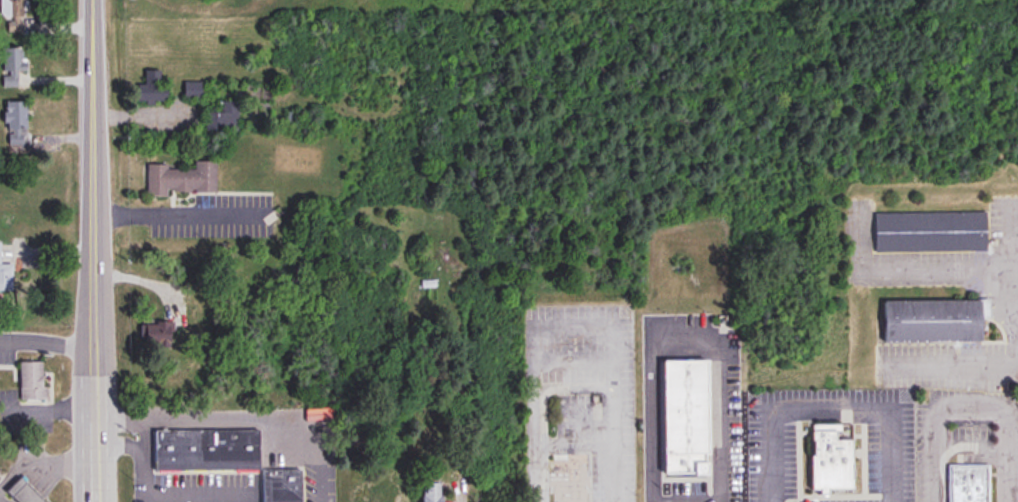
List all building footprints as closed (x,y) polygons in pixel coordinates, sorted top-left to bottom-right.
[(8,19),(8,32),(22,32),(22,0),(0,0),(0,19),(8,19)] [(2,48),(2,87),(18,87),(18,72),(22,72),(22,48),(2,48)] [(137,102),(167,102),(167,84),(160,84),(160,71),(145,71),(145,85),(137,85),(137,102)] [(201,82),(184,82),(184,99),(201,99),(201,82)] [(238,101),(220,101),(220,112),(205,112),(205,132),(238,132),(238,101)] [(5,102),(5,146),(25,146),(25,102),(5,102)] [(285,128),(297,128),(297,112),(285,112),(285,128)] [(168,192),(216,192),(216,161),(194,161),(194,169),(168,169),(168,165),(147,164),(146,196),(168,196),(168,192)] [(985,212),(873,212),(873,252),(985,252),(985,212)] [(11,291),(11,265),(0,265),(0,291),(11,291)] [(882,301),(882,342),(979,342),(979,301),(882,301)] [(143,322),(143,347),(170,347),(170,322),(143,322)] [(663,361),(661,473),(708,474),(710,361),(663,361)] [(19,401),(44,401),(44,363),(19,363),(19,401)] [(851,440),(835,440),(835,426),(810,426),(810,489),(851,489),(851,440)] [(153,472),(258,472),(258,430),(153,430),(153,472)] [(586,453),(552,453),(552,501),(586,501),(586,453)] [(949,467),(949,501),(988,501),(988,466),(949,467)] [(261,501),(300,501),(300,469),(261,469),(261,501)] [(18,477),(4,491),(15,501),(43,501),(18,477)] [(422,501),(442,501),(442,483),(422,483),(422,501)]
